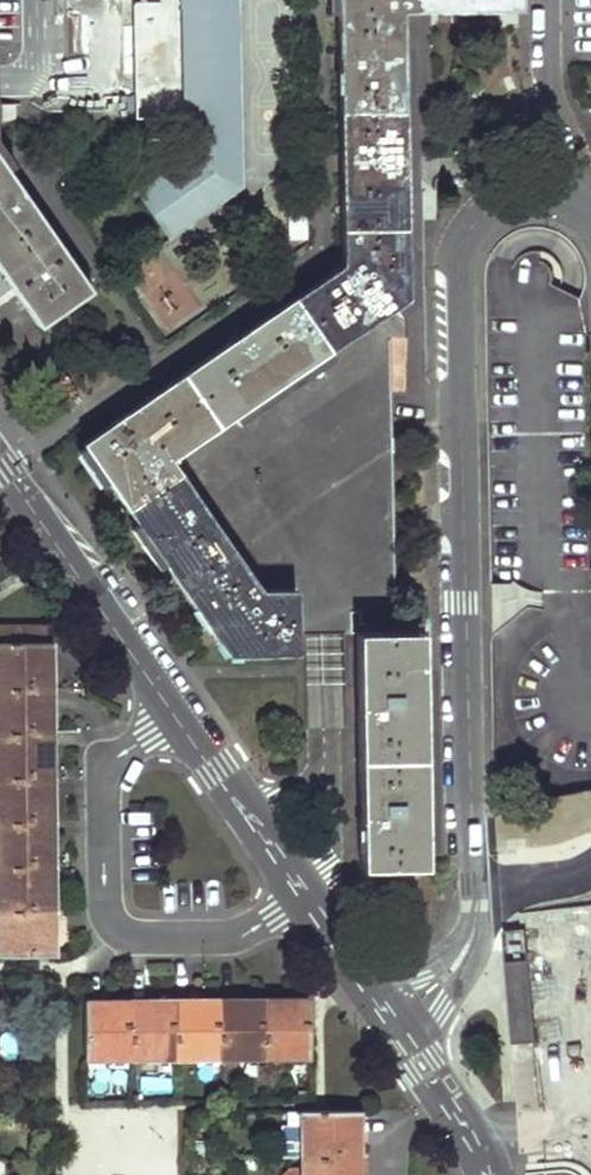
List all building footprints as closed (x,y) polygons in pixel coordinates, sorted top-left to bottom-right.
[(81,440),(226,651),(296,650),(295,584),(258,586),(170,456),(405,296),(401,11),(515,9),(515,0),(336,0),(341,259),(81,440)] [(137,191),(165,236),(238,182),(235,0),(156,0),(156,6),(183,5),(185,155),(137,191)] [(11,289),(37,325),(90,288),(0,164),(0,296),(11,289)] [(51,684),(51,638),(44,638),(44,623),(0,623),(0,684),(51,684)] [(419,627),(353,628),(357,866),(423,865),(419,627)] [(0,684),(0,728),(51,727),(51,684),(0,684)] [(0,728),(0,773),(52,773),(51,727),(0,728)] [(0,773),(0,819),(52,819),(52,773),(0,773)] [(0,819),(0,863),(53,862),(52,819),(0,819)] [(0,863),(0,910),(54,909),(53,862),(0,863)] [(0,910),(0,954),(54,954),(54,909),(0,910)] [(575,948),(577,1036),(590,1035),(590,948),(575,948)] [(530,961),(508,962),(514,1041),(535,1040),(530,961)] [(284,995),(261,996),(262,1055),(308,1054),(307,995),(284,995)] [(198,997),(174,997),(174,1057),(220,1056),(220,996),(198,997)] [(240,996),(220,996),(220,1056),(248,1055),(262,1055),(261,996),(240,996)] [(153,997),(130,998),(130,1057),(174,1057),(174,997),(153,997)] [(105,998),(84,998),(85,1059),(130,1057),(130,998),(105,998)] [(262,1055),(248,1055),(248,1068),(262,1068),(262,1055)] [(358,1108),(287,1108),(288,1122),(280,1122),(280,1154),(299,1154),(359,1154),(359,1131),(358,1108)] [(359,1154),(299,1154),(299,1169),(289,1169),(278,1174),(359,1174),(359,1154)]
